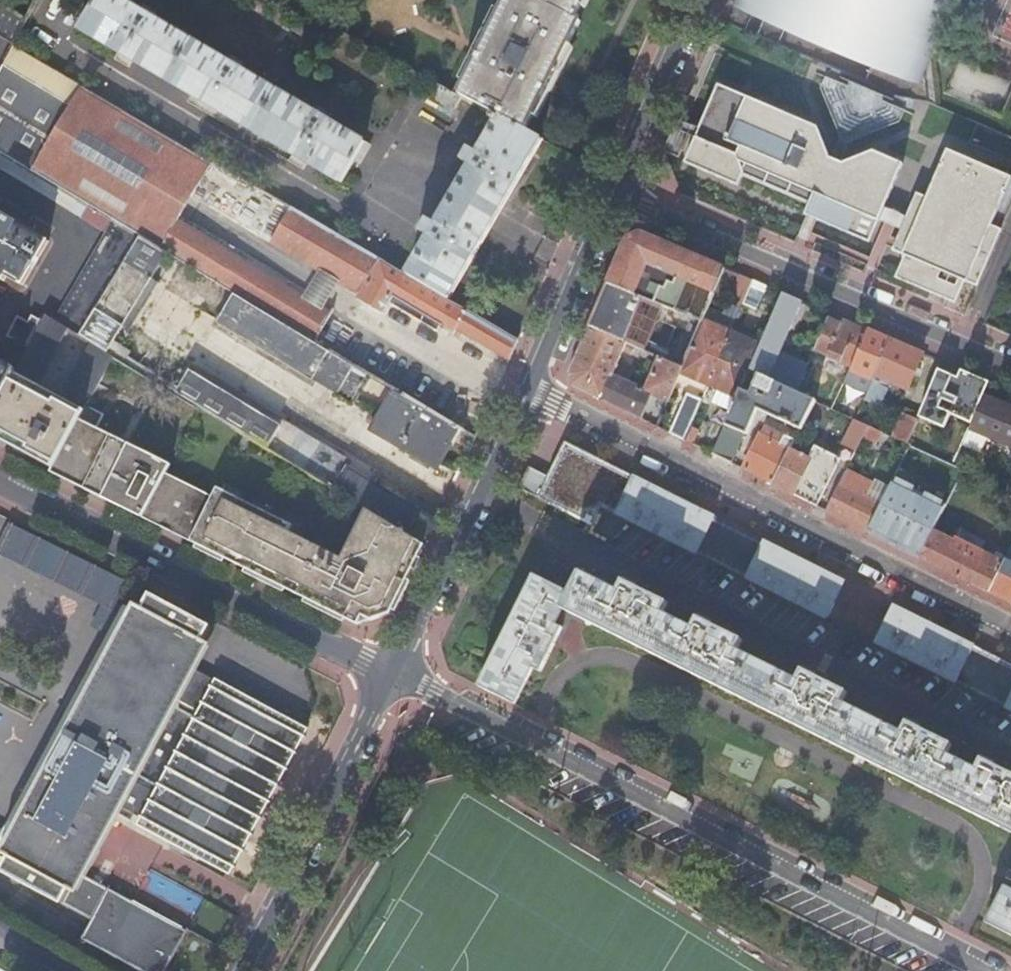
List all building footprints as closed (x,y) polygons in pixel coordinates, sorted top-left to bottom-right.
[(364,142),(327,120),(330,115),(318,107),(315,113),(241,69),(244,63),(231,56),(228,61),(153,17),(156,12),(145,5),(141,10),(124,0),(95,0),(79,28),(340,183),(353,162),(364,142)] [(457,95),(467,101),(500,118),(524,131),(552,76),(579,22),(573,19),(583,0),(506,0),(457,95)] [(920,83),(954,0),(732,0),(920,83)] [(14,43),(26,20),(0,4),(0,35),(14,43)] [(717,27),(711,42),(720,46),(726,31),(717,27)] [(82,84),(14,44),(0,70),(0,152),(31,171),(82,84)] [(818,124),(754,98),(719,83),(705,117),(716,121),(708,140),(697,136),(693,144),(686,161),(740,184),(744,175),(754,170),(763,174),(814,195),(807,212),(809,213),(813,215),(817,217),(871,240),(880,218),(883,213),(885,208),(901,170),(905,161),(875,149),(845,161),(833,156),(821,131),(818,124)] [(160,249),(178,221),(213,161),(82,84),(31,171),(87,205),(114,221),(139,236),(160,249)] [(457,95),(445,89),(437,105),(458,117),(467,101),(457,95)] [(429,238),(408,275),(449,299),(494,221),(541,141),(524,131),(500,118),(499,120),(493,116),(490,120),(497,124),(479,155),(468,149),(461,162),(471,168),(465,179),(453,198),(443,216),(437,226),(427,220),(420,232),(429,238)] [(716,121),(705,117),(701,125),(697,136),(708,140),(716,121)] [(671,135),(693,144),(697,136),(675,126),(673,131),(671,135)] [(372,147),(364,142),(353,162),(361,167),(372,147)] [(1004,221),(1010,206),(1010,178),(948,150),(933,186),(927,197),(917,193),(907,217),(904,222),(902,228),(897,240),(893,248),(892,251),(905,256),(896,277),(900,279),(956,303),(966,281),(973,284),(977,286),(989,258),(1001,229),(1004,221)] [(81,214),(87,205),(31,171),(0,152),(0,166),(81,214)] [(360,295),(381,259),(279,199),(259,235),(271,242),(270,243),(360,295)] [(904,222),(907,217),(885,208),(883,213),(880,218),(886,221),(896,225),(902,228),(904,222)] [(35,263),(48,240),(0,212),(0,278),(4,280),(7,275),(22,285),(31,270),(36,273),(40,266),(35,263)] [(809,213),(796,244),(800,246),(804,248),(817,217),(813,215),(809,213)] [(139,236),(114,221),(56,319),(69,326),(80,333),(139,236)] [(178,221),(160,249),(168,253),(235,294),(314,342),(331,313),(178,221)] [(869,275),(874,278),(887,246),(891,238),(896,225),(886,221),(864,273),(869,275)] [(897,240),(902,228),(896,225),(891,238),(897,240)] [(627,238),(608,283),(664,307),(701,323),(702,321),(706,310),(724,268),(716,265),(642,233),(635,236),(627,238)] [(160,249),(139,236),(80,333),(93,341),(108,351),(168,253),(160,249)] [(887,246),(893,248),(897,240),(891,238),(887,246)] [(381,259),(360,295),(358,299),(383,314),(385,314),(390,304),(440,334),(444,328),(455,334),(458,329),(468,310),(449,299),(408,275),(381,259)] [(754,281),(741,276),(730,301),(735,303),(733,307),(741,310),(743,305),(754,281)] [(767,287),(754,281),(743,305),(756,311),(767,287)] [(593,318),(589,328),(626,345),(636,349),(644,353),(664,307),(608,283),(593,318)] [(765,333),(749,371),(796,393),(808,364),(779,352),(801,302),(781,293),(765,333)] [(352,402),(369,375),(314,342),(235,294),(218,322),(312,379),(313,377),(352,402)] [(468,310),(458,329),(510,360),(512,356),(519,340),(468,310)] [(702,321),(731,333),(736,323),(706,310),(702,321)] [(69,326),(56,319),(46,312),(41,321),(28,346),(16,368),(0,397),(0,439),(20,450),(54,468),(83,413),(114,354),(108,351),(93,341),(63,398),(37,385),(69,326)] [(836,317),(829,314),(814,350),(850,365),(865,329),(836,317)] [(28,346),(41,321),(33,317),(29,323),(19,317),(9,335),(28,346)] [(701,323),(691,347),(720,360),(731,333),(702,321),(701,323)] [(654,394),(646,391),(629,383),(633,373),(618,365),(623,351),(633,355),(636,349),(626,345),(589,328),(573,365),(568,377),(573,386),(602,401),(630,414),(642,420),(654,394)] [(872,332),(865,329),(850,365),(846,375),(870,385),(890,340),(872,332)] [(731,333),(720,360),(749,371),(765,333),(756,330),(751,342),(731,333)] [(923,354),(890,340),(870,385),(863,400),(880,407),(890,382),(907,389),(917,366),(923,354)] [(691,347),(682,369),(680,374),(694,380),(709,387),(720,360),(691,347)] [(16,368),(0,359),(0,397),(16,368)] [(646,391),(654,394),(661,398),(668,401),(680,374),(682,369),(660,359),(646,391)] [(720,360),(709,387),(723,393),(737,399),(749,371),(720,360)] [(193,365),(190,371),(347,468),(348,466),(351,461),(193,365)] [(987,381),(960,370),(956,378),(952,376),(950,375),(938,370),(917,417),(942,428),(948,414),(969,424),(981,395),(987,381)] [(176,393),(201,408),(214,417),(215,416),(302,469),(306,471),(305,472),(364,508),(365,507),(367,509),(372,511),(420,541),(425,544),(436,521),(387,491),(348,466),(347,468),(190,371),(176,393)] [(726,425),(744,433),(746,434),(757,409),(800,429),(814,402),(796,393),(749,371),(737,399),(726,425)] [(450,444),(458,429),(394,390),(371,429),(437,469),(452,445),(450,444)] [(686,394),(670,434),(685,442),(691,428),(703,401),(686,394)] [(969,424),(960,444),(980,453),(987,437),(1010,447),(1010,409),(1004,406),(981,395),(969,424)] [(905,444),(915,421),(914,421),(917,415),(905,410),(903,416),(901,415),(891,437),(905,444)] [(171,463),(83,413),(54,468),(52,473),(97,495),(142,517),(165,473),(171,463)] [(215,416),(214,417),(199,442),(273,486),(282,470),(296,479),(302,469),(215,416)] [(854,421),(853,420),(841,444),(855,452),(867,427),(854,421)] [(730,464),(744,433),(726,425),(713,455),(730,464)] [(790,450),(794,441),(764,427),(753,449),(742,470),(773,485),(790,450)] [(873,443),(879,432),(868,427),(863,438),(873,443)] [(699,431),(691,428),(685,442),(693,446),(699,431)] [(458,439),(463,431),(458,429),(450,444),(452,445),(454,446),(458,439)] [(612,511),(629,475),(566,444),(549,478),(530,469),(519,489),(538,499),(591,525),(602,505),(612,511)] [(809,459),(790,450),(773,485),(792,495),(799,498),(817,507),(839,460),(815,448),(809,459)] [(306,471),(302,469),(296,479),(282,470),(273,486),(292,498),(294,494),(292,494),(305,472),(306,471)] [(847,522),(867,532),(880,505),(867,498),(874,483),(846,470),(826,512),(847,522)] [(191,543),(213,497),(165,473),(142,517),(169,531),(191,543)] [(702,512),(629,475),(612,511),(695,552),(713,517),(702,512)] [(880,505),(867,532),(872,534),(915,555),(920,558),(934,531),(946,506),(893,479),(880,505)] [(880,505),(889,486),(876,480),(874,483),(867,498),(880,505)] [(213,497),(191,543),(341,616),(360,625),(391,615),(425,544),(420,541),(372,511),(367,509),(343,558),(290,531),(293,524),(218,488),(213,497)] [(713,517),(695,552),(744,576),(761,541),(713,517)] [(0,555),(0,556),(104,599),(105,595),(113,598),(125,570),(13,523),(0,555)] [(955,541),(934,531),(920,558),(937,566),(974,584),(989,592),(1002,564),(980,553),(985,542),(960,530),(955,541)] [(761,541),(744,576),(827,618),(836,600),(845,582),(803,562),(761,541)] [(1010,603),(1010,546),(1002,564),(989,592),(999,597),(1010,603)] [(983,760),(978,771),(947,755),(952,745),(908,723),(903,733),(843,703),(847,693),(803,671),(798,681),(737,651),(742,641),(697,619),(692,629),(663,614),(668,604),(624,582),(619,592),(594,580),(580,573),(570,594),(533,575),(478,687),(515,705),(533,668),(541,672),(569,613),(1010,833),(1010,775),(983,760)] [(0,868),(0,871),(61,904),(78,874),(111,811),(127,780),(187,667),(209,626),(147,594),(0,868)] [(961,684),(977,649),(937,629),(895,608),(886,625),(877,643),(961,684)] [(1010,702),(1010,665),(977,649),(961,684),(1008,708),(1010,702)] [(187,667),(127,780),(154,794),(215,681),(199,673),(187,667)] [(230,875),(306,730),(215,681),(154,794),(141,820),(138,825),(230,875)] [(127,780),(111,811),(130,821),(133,815),(141,820),(154,794),(127,780)] [(89,919),(105,889),(78,874),(61,904),(89,919)] [(1003,886),(985,922),(1010,935),(1010,890),(1003,886)] [(139,970),(165,970),(186,931),(132,903),(105,889),(89,919),(79,939),(139,970)]
